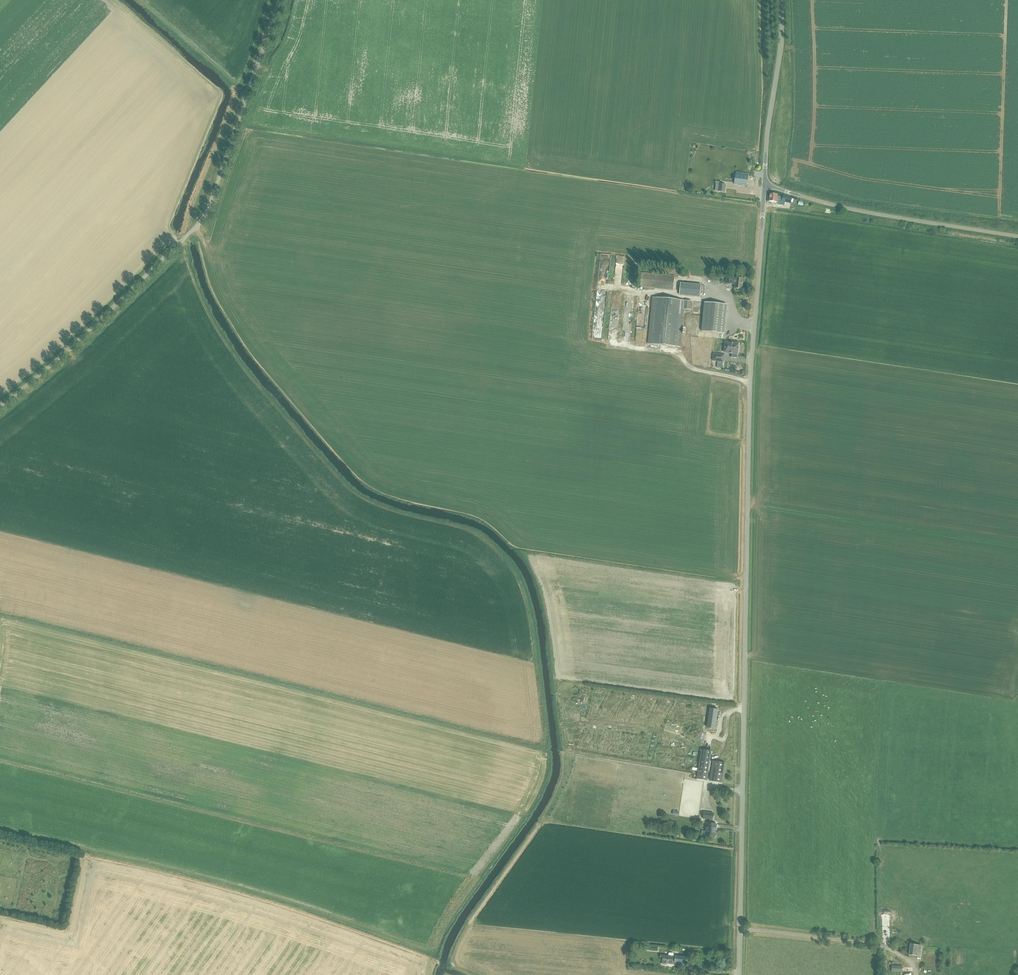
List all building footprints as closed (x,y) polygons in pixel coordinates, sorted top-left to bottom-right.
[(748,176),(740,175),(736,174),(734,184),(747,186),(748,176)] [(716,183),(715,191),(718,191),(725,192),(726,185),(719,184),(720,182),(716,182),(715,183),(716,183)] [(770,193),(769,201),(782,202),(782,201),(791,203),(792,198),(783,195),(783,197),(777,196),(777,194),(770,193)] [(673,290),(675,276),(642,273),(640,287),(673,290)] [(734,288),(742,289),(743,278),(735,278),(729,277),(729,283),(735,284),(734,288)] [(678,283),(677,291),(680,291),(679,295),(700,297),(701,285),(681,283),(678,283)] [(649,344),(680,347),(683,309),(691,310),(691,301),(653,297),(649,344)] [(704,311),(702,331),(724,333),(727,304),(705,302),(704,311)] [(738,358),(738,354),(739,344),(725,342),(724,352),(732,353),(732,357),(738,358)] [(714,354),(713,361),(718,361),(717,367),(722,368),(723,362),(724,355),(714,354)] [(711,708),(707,728),(715,729),(718,710),(711,708)] [(700,759),(697,779),(707,780),(709,768),(712,751),(711,751),(707,750),(702,749),(700,759)] [(713,761),(710,780),(710,781),(722,783),(725,763),(713,761)] [(705,836),(715,837),(717,824),(707,823),(706,831),(702,831),(701,835),(705,835),(705,836)] [(919,956),(920,945),(910,944),(909,955),(919,956)] [(668,954),(668,956),(660,955),(660,958),(662,958),(661,964),(664,965),(664,962),(672,963),(673,954),(672,953),(670,953),(668,954)] [(687,964),(687,956),(675,955),(675,963),(687,964)]
